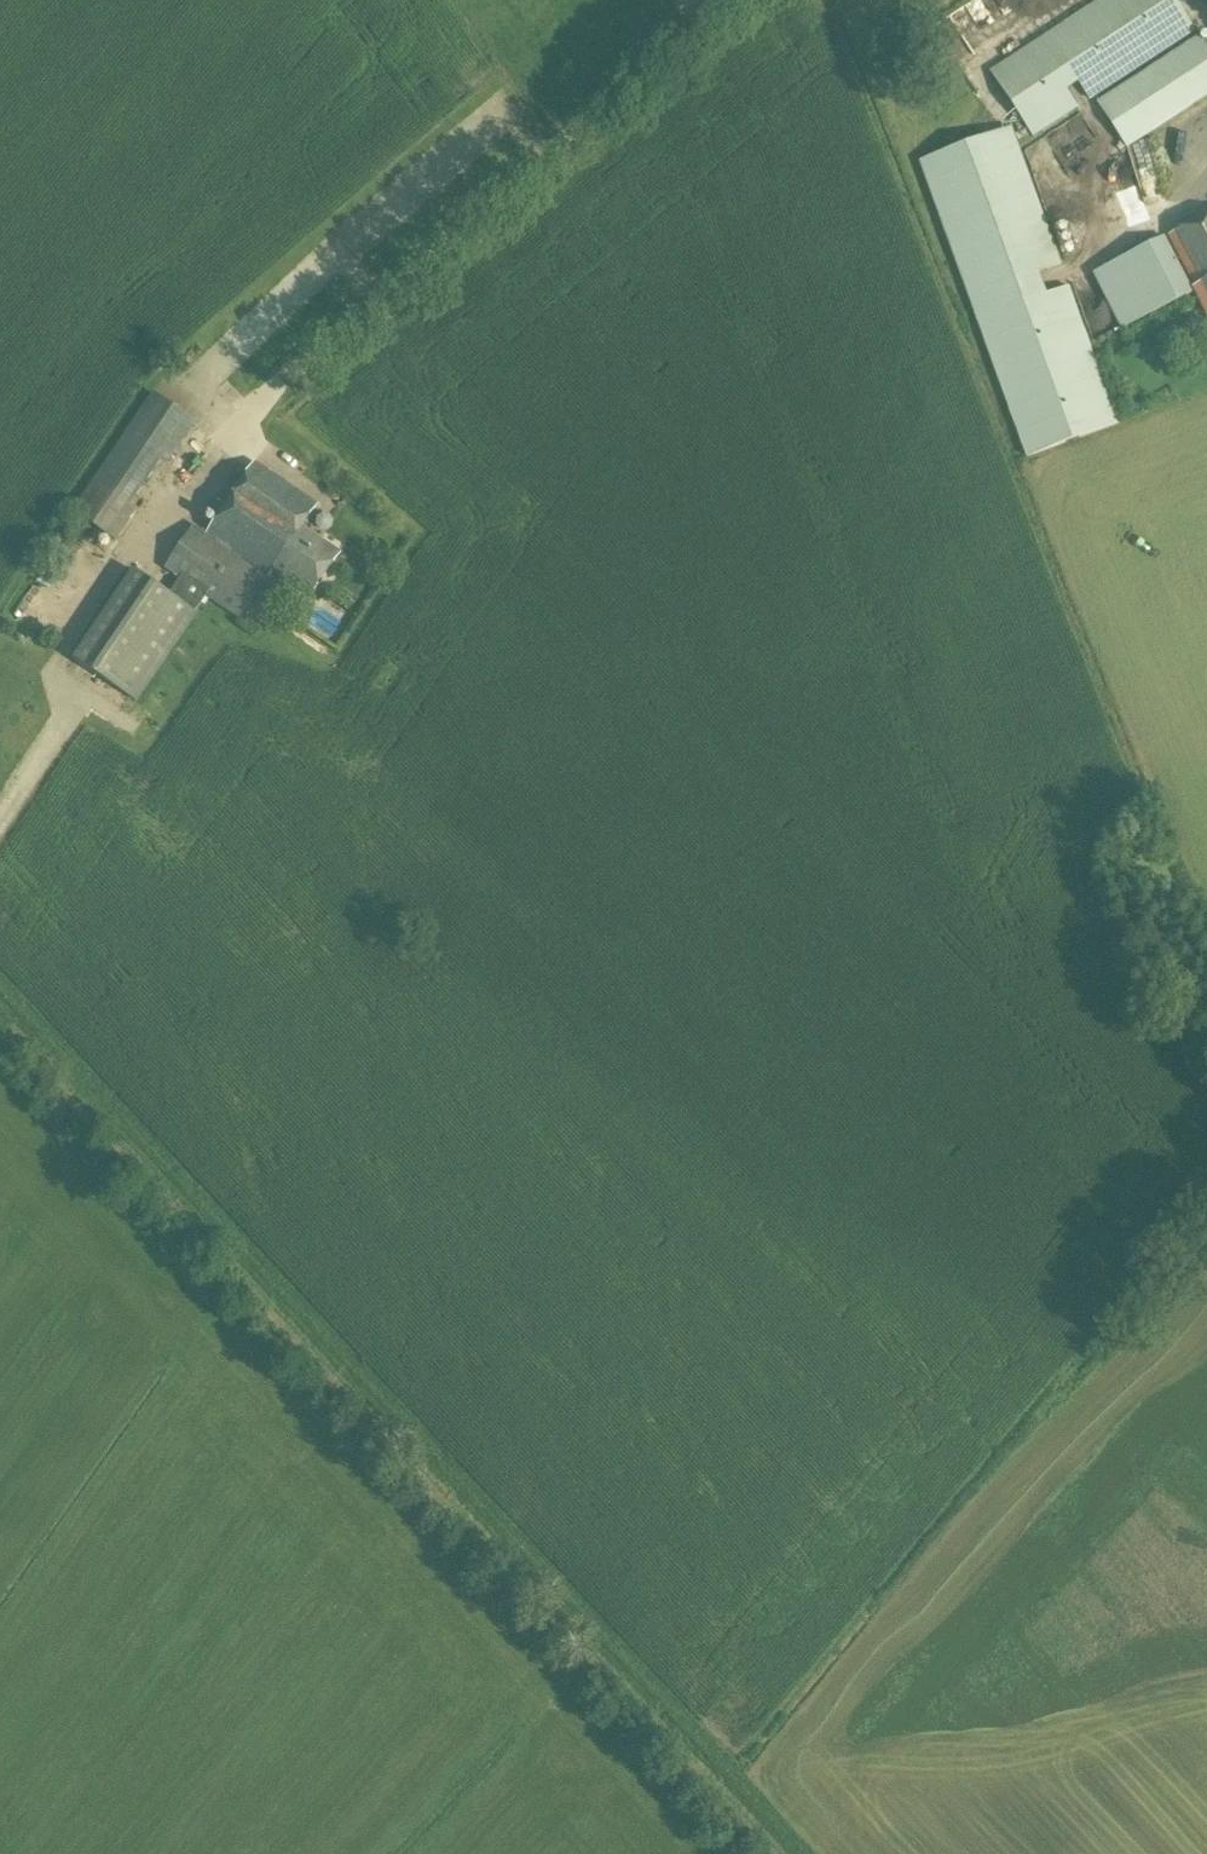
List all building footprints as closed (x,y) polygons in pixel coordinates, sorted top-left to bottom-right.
[(1196,29),(1177,0),(1100,0),(992,71),(1034,136),(1077,107),(1066,91),(1079,83),(1090,99),(1196,29)] [(1206,96),(1206,46),(1199,35),(1097,102),(1126,150),(1206,96)] [(1085,113),(1051,129),(1057,141),(1090,125),(1085,113)] [(1047,295),(1039,273),(1063,265),(1012,127),(921,161),(980,320),(1030,456),(1120,423),(1070,286),(1047,295)] [(1067,145),(1069,150),(1036,161),(1063,244),(1101,231),(1096,215),(1116,209),(1092,137),(1067,145)] [(1139,163),(1155,199),(1168,193),(1153,157),(1139,163)] [(1170,234),(1197,285),(1195,286),(1206,309),(1206,215),(1170,234)] [(1125,328),(1194,291),(1165,236),(1096,272),(1125,328)] [(1098,328),(1116,319),(1108,303),(1090,312),(1098,328)] [(1105,371),(1112,390),(1132,384),(1126,364),(1105,371)] [(162,459),(169,463),(196,422),(152,391),(124,434),(162,459)] [(339,552),(303,528),(319,504),(254,461),(207,533),(193,524),(164,567),(180,579),(169,595),(133,571),(75,659),(135,700),(194,612),(205,596),(241,620),(273,572),(274,573),(310,597),(339,552)] [(137,510),(93,481),(72,513),(116,542),(137,510)]
